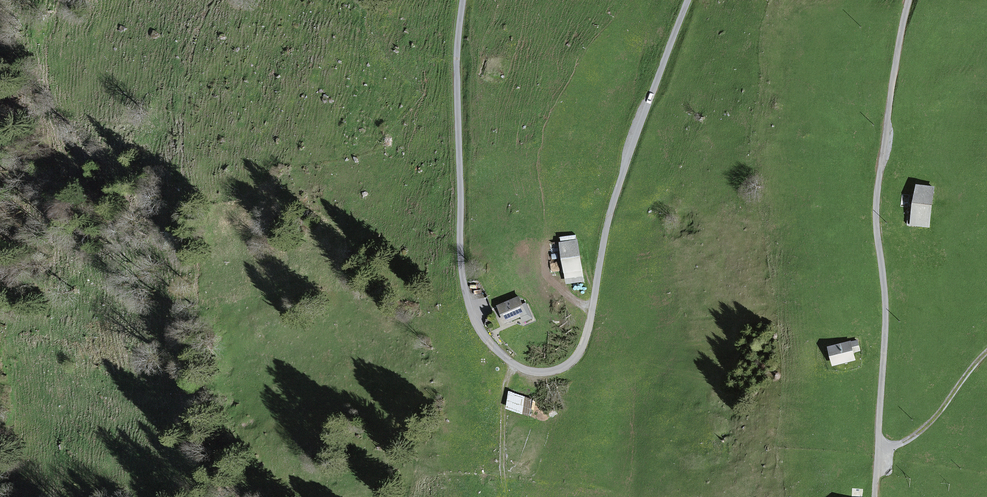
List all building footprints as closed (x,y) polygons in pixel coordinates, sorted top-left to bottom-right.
[(916,186),(912,225),(929,227),(933,187),(916,186)] [(562,243),(567,278),(582,276),(577,241),(562,243)] [(500,306),(520,297),(514,285),(487,296),(493,309),(500,306)] [(523,306),(520,297),(500,306),(507,322),(522,315),(525,321),(532,318),(526,304),(523,306)] [(830,348),(834,363),(853,359),(852,352),(859,350),(857,341),(830,348)] [(537,400),(514,392),(509,409),(531,417),(537,400)]
